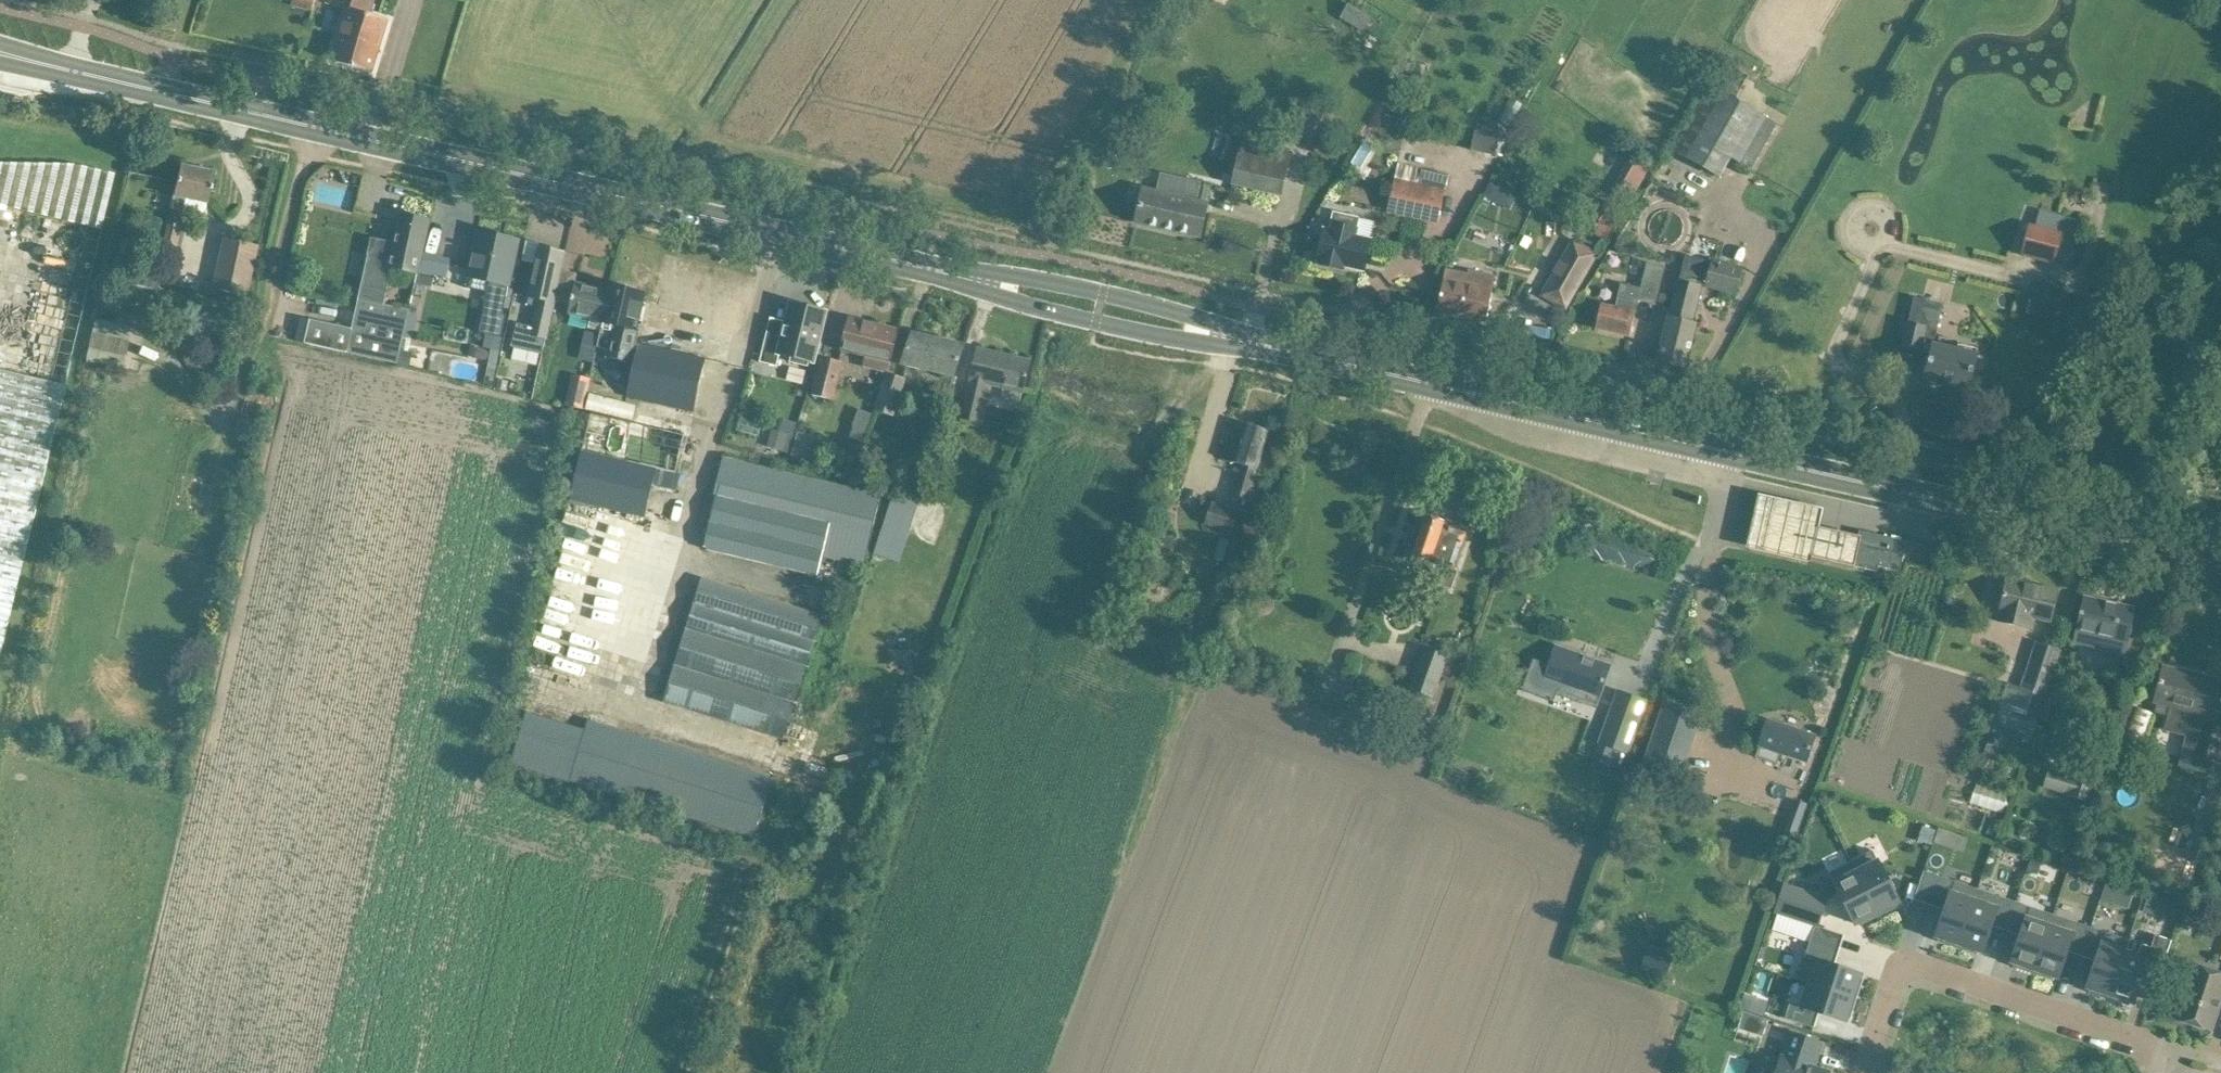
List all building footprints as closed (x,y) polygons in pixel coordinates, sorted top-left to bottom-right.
[(313,11),(316,0),(294,0),(292,5),(313,11)] [(345,9),(330,60),(373,73),(388,21),(370,16),(374,3),(364,0),(353,0),(350,10),(345,9)] [(1709,84),(1672,151),(1678,154),(1720,178),(1731,158),(1751,168),(1776,121),(1714,87),(1709,84)] [(1241,143),(1237,164),(1233,186),(1280,195),(1289,152),(1241,143)] [(1629,204),(1651,165),(1632,154),(1610,193),(1629,204)] [(102,228),(115,174),(74,164),(0,163),(0,204),(102,228)] [(1395,179),(1388,213),(1438,224),(1446,190),(1449,176),(1399,164),(1395,179)] [(179,166),(173,196),(162,245),(174,248),(182,211),(204,216),(213,173),(179,166)] [(1480,198),(1497,206),(1506,189),(1489,181),(1480,198)] [(1199,237),(1211,186),(1200,183),(1195,201),(1144,190),(1136,223),(1199,237)] [(2082,222),(2040,212),(2037,226),(2029,224),(2021,254),(2070,266),(2082,222)] [(1334,268),(1335,265),(1364,272),(1372,240),(1356,236),(1360,219),(1334,213),(1330,230),(1324,229),(1317,261),(1319,261),(1318,264),(1334,268)] [(418,273),(425,243),(429,221),(402,215),(393,260),(369,255),(364,276),(352,329),(310,320),(305,343),(393,363),(407,309),(384,305),(392,269),(417,275),(418,273)] [(473,258),(470,271),(494,277),(490,293),(488,293),(484,311),(485,311),(502,314),(503,311),(514,262),(519,241),(484,233),(480,250),(475,249),(473,258)] [(226,238),(221,260),(214,289),(248,297),(260,246),(226,238)] [(121,239),(118,254),(130,256),(133,241),(121,239)] [(1571,239),(1539,296),(1567,311),(1599,254),(1571,239)] [(540,246),(535,267),(529,297),(530,297),(528,304),(538,306),(534,327),(518,324),(513,346),(542,353),(545,338),(547,338),(565,252),(540,246)] [(163,266),(116,256),(111,279),(158,289),(163,266)] [(1737,294),(1742,273),(1743,270),(1712,262),(1711,264),(1687,258),(1680,282),(1679,281),(1664,340),(1658,361),(1685,368),(1696,325),(1691,323),(1701,285),(1737,294)] [(1654,305),(1663,268),(1646,263),(1640,288),(1621,284),(1615,308),(1601,305),(1600,308),(1596,329),(1630,336),(1634,315),(1635,313),(1637,305),(1638,305),(1639,301),(1654,305)] [(1444,280),(1441,291),(1437,312),(1486,322),(1492,292),(1495,276),(1468,271),(1467,275),(1445,271),(1444,280)] [(2033,294),(2028,315),(2055,322),(2060,301),(2063,288),(2040,282),(2037,295),(2033,294)] [(599,331),(609,292),(575,285),(569,313),(591,318),(588,329),(599,331)] [(609,292),(599,331),(601,332),(598,347),(609,350),(607,360),(635,366),(628,397),(694,412),(702,374),(708,376),(712,361),(639,344),(639,346),(633,345),(639,321),(644,322),(647,305),(642,304),(645,293),(611,285),(609,292)] [(1658,293),(1656,303),(1666,305),(1668,296),(1658,293)] [(1914,300),(1907,327),(1903,348),(1931,355),(1925,378),(1969,388),(1978,349),(1959,345),(1957,351),(1922,343),(1926,328),(1933,329),(1938,306),(1914,300)] [(760,363),(777,367),(780,354),(792,357),(791,362),(808,366),(809,361),(814,362),(826,312),(791,304),(784,333),(768,329),(760,363)] [(485,311),(480,333),(487,335),(484,348),(485,348),(498,350),(501,351),(507,315),(502,314),(485,311)] [(412,338),(417,316),(409,314),(404,336),(412,338)] [(889,373),(899,330),(850,318),(843,351),(865,356),(862,368),(885,373),(888,375),(889,373)] [(96,319),(86,362),(122,370),(132,327),(96,319)] [(954,378),(965,345),(913,333),(902,365),(954,378)] [(978,349),(973,370),(962,418),(983,423),(992,386),(1004,389),(1002,400),(1020,404),(1022,393),(1030,361),(1012,357),(1011,360),(1002,357),(1002,355),(978,349)] [(413,353),(401,350),(398,364),(410,367),(413,353)] [(821,359),(811,394),(833,401),(843,365),(821,359)] [(64,385),(0,369),(0,649),(64,385)] [(895,415),(907,379),(889,373),(888,375),(885,373),(873,408),(895,415)] [(591,379),(572,375),(565,405),(584,409),(591,379)] [(688,438),(609,420),(591,415),(570,501),(645,519),(657,469),(679,474),(688,438)] [(1246,425),(1239,446),(1234,463),(1242,465),(1233,497),(1248,502),(1268,432),(1246,425)] [(826,454),(832,437),(812,430),(806,448),(826,454)] [(832,576),(832,573),(848,577),(851,563),(862,565),(879,495),(744,463),(723,458),(714,493),(717,494),(708,529),(709,529),(705,547),(738,555),(756,559),(819,575),(819,574),(832,576)] [(900,546),(918,493),(896,487),(874,554),(891,560),(896,545),(900,546)] [(672,496),(671,506),(692,510),(693,500),(672,496)] [(1851,566),(1857,540),(1836,535),(1817,531),(1819,521),(1821,512),(1757,497),(1755,507),(1749,532),(1744,552),(1809,566),(1810,560),(1850,570),(1851,566)] [(1212,505),(1206,526),(1240,536),(1247,515),(1212,505)] [(1410,528),(1404,545),(1415,548),(1412,557),(1435,565),(1429,582),(1450,590),(1456,573),(1453,571),(1466,534),(1443,526),(1444,524),(1425,517),(1420,532),(1410,528)] [(1857,540),(1851,566),(1877,572),(1879,567),(1900,572),(1907,541),(1859,531),(1857,540)] [(763,565),(760,575),(781,580),(784,570),(763,565)] [(702,579),(663,703),(781,740),(820,617),(702,579)] [(2007,579),(2002,601),(2000,611),(1997,622),(2032,630),(2035,618),(2051,622),(2058,591),(2007,579)] [(2073,644),(2125,656),(2136,609),(2083,597),(2078,618),(2076,631),(2073,644)] [(2039,719),(2048,691),(2061,651),(2036,643),(2021,691),(2007,686),(2000,707),(2039,719)] [(1533,659),(1522,691),(1552,702),(1556,691),(1596,705),(1598,698),(1603,686),(1610,666),(1609,666),(1608,667),(1585,659),(1585,657),(1556,647),(1550,665),(1533,659)] [(1424,648),(1409,690),(1434,698),(1449,656),(1424,648)] [(2163,667),(2158,688),(2155,703),(2208,716),(2212,701),(2217,680),(2163,667)] [(1477,686),(1492,692),(1497,679),(1482,673),(1477,686)] [(2048,691),(2039,719),(2052,724),(2061,696),(2048,691)] [(1666,702),(1643,771),(1679,783),(1702,715),(1666,702)] [(1612,707),(1599,745),(1628,755),(1641,717),(1612,707)] [(588,721),(586,730),(527,712),(511,763),(754,838),(772,778),(588,721)] [(1768,721),(1761,741),(1755,757),(1777,765),(1781,754),(1806,763),(1815,737),(1768,721)] [(2220,741),(2220,725),(2205,721),(2197,753),(2217,759),(2220,741)] [(2050,769),(2044,787),(2068,794),(2067,796),(2089,803),(2099,770),(2077,762),(2072,776),(2050,769)] [(2140,769),(2132,793),(2146,798),(2154,774),(2140,769)] [(1800,832),(1786,827),(1782,837),(1797,842),(1800,832)] [(1941,845),(1946,831),(1938,828),(1934,843),(1941,845)] [(1873,851),(1851,862),(1878,916),(1896,907),(1894,904),(1898,902),(1873,851)] [(2029,859),(2026,871),(2036,874),(2040,863),(2029,859)] [(1878,916),(1851,862),(1829,873),(1855,924),(1859,922),(1860,925),(1878,916)] [(1914,900),(1930,905),(1940,877),(1924,871),(1914,900)] [(1940,877),(1930,905),(1945,910),(1936,936),(1941,937),(1939,941),(1962,948),(1981,891),(1940,877)] [(2106,883),(2100,900),(2109,903),(2115,886),(2106,883)] [(1784,887),(1776,913),(1817,926),(1825,900),(1784,887)] [(2006,931),(2015,902),(1981,891),(1962,948),(1977,953),(1978,950),(1983,952),(1991,926),(2006,931)] [(2053,915),(2015,902),(2006,931),(2020,936),(2012,961),(2016,963),(2015,966),(2034,973),(2053,915)] [(2164,906),(2160,917),(2171,921),(2175,910),(2164,906)] [(2067,951),(2081,956),(2091,928),(2053,915),(2034,973),(2052,979),(2054,976),(2058,977),(2067,951)] [(1810,943),(1839,952),(1844,936),(1815,926),(1810,943)] [(2091,928),(2081,956),(2096,961),(2087,987),(2092,988),(2091,992),(2109,998),(2124,953),(2126,953),(2130,941),(2129,940),(2091,928)] [(2124,953),(2109,998),(2128,1004),(2129,1001),(2134,1003),(2146,965),(2161,970),(2171,941),(2155,936),(2151,948),(2141,945),(2137,957),(2126,953),(2124,953)] [(1834,966),(1839,952),(1810,943),(1805,958),(1817,962),(1810,985),(1855,999),(1861,980),(1858,979),(1860,975),(1834,966)] [(1667,982),(1674,960),(1648,952),(1641,974),(1667,982)] [(2181,999),(2174,1020),(2211,1032),(2220,1002),(2220,974),(2193,964),(2181,999)] [(1849,1018),(1855,999),(1810,985),(1803,1007),(1790,1003),(1785,1019),(1814,1028),(1819,1013),(1845,1021),(1846,1017),(1849,1018)] [(1765,1012),(1770,997),(1746,989),(1741,1004),(1765,1012)] [(1733,1014),(1729,1027),(1736,1029),(1739,1035),(1752,1029),(1746,1018),(1733,1014)] [(1791,1031),(1776,1072),(1827,1072),(1812,1068),(1821,1041),(1791,1031)]
